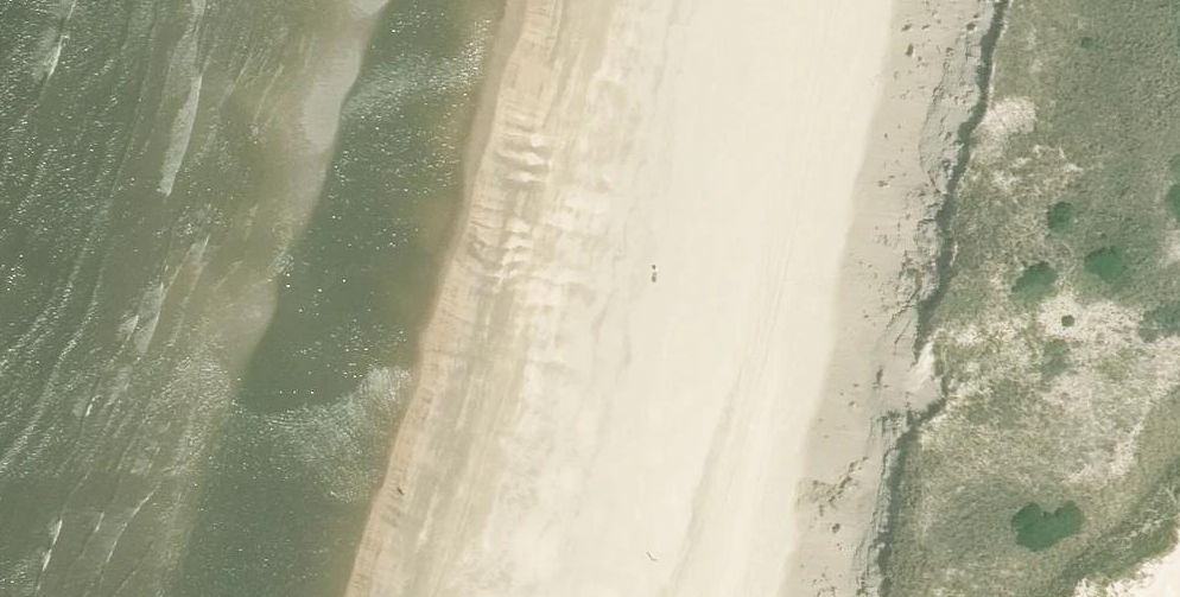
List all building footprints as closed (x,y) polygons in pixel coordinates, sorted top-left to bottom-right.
[(799,17),(843,25),(848,7),(814,0),(802,0),(800,9),(799,17)] [(800,33),(798,41),(843,49),(847,31),(803,22),(800,33)]
